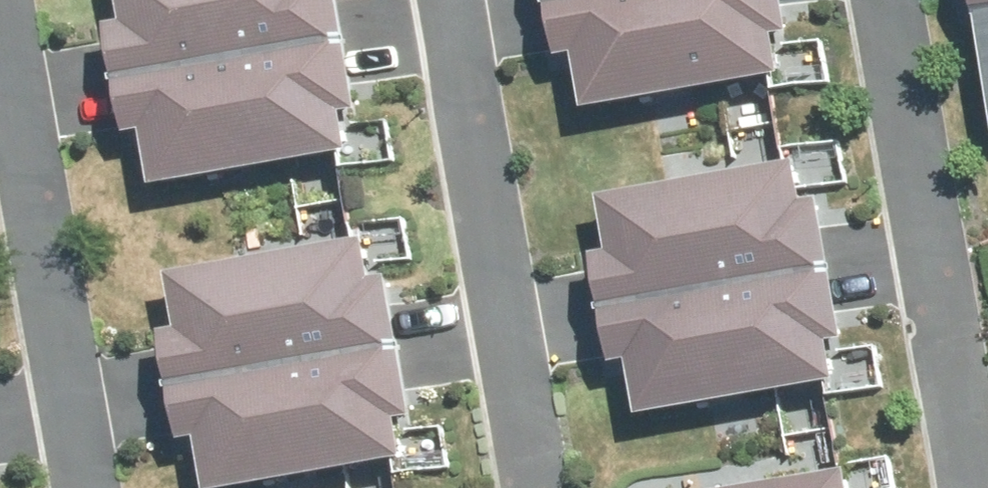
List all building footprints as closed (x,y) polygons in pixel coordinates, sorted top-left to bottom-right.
[(157,16),(127,21),(150,163),(180,158),(187,199),(386,166),(378,117),(392,115),(373,0),(155,0),(157,16)] [(557,84),(588,79),(595,120),(807,85),(793,0),(543,0),(557,84)] [(980,127),(987,126),(987,0),(955,0),(980,127)] [(829,171),(616,206),(624,252),(593,257),(616,398),(647,393),(653,434),(866,400),(829,171)] [(211,276),(219,322),(188,327),(211,469),(242,464),(246,487),(350,487),(448,472),(440,423),(453,421),(430,278),(414,281),(408,244),(211,276)] [(872,456),(684,487),(878,487),(872,456)]
